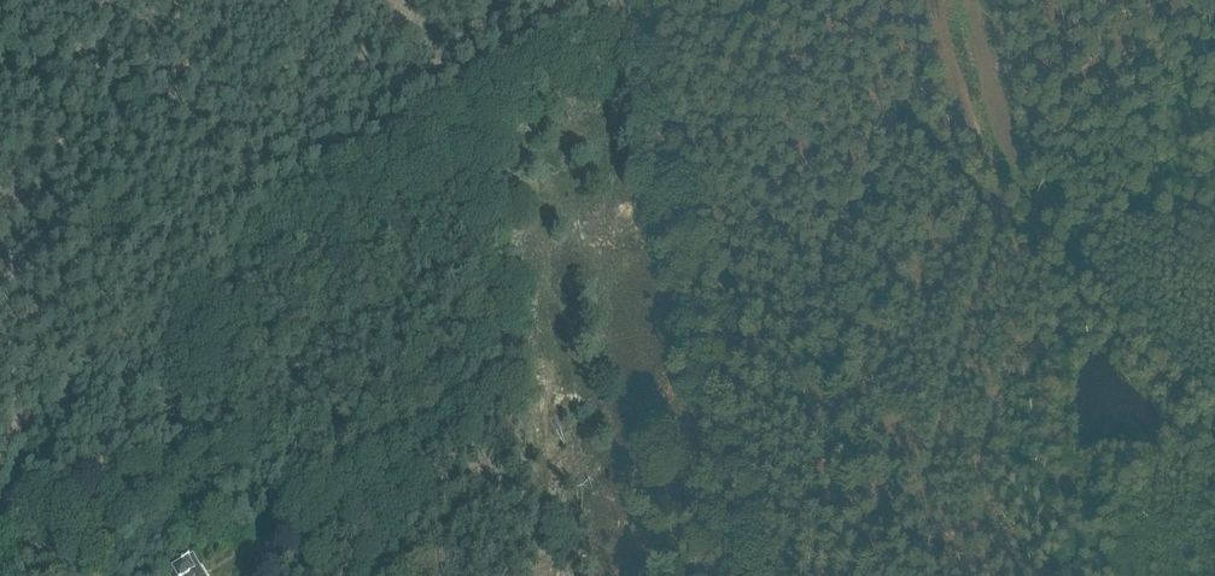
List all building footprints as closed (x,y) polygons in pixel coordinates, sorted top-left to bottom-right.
[(173,575),(202,575),(192,559),(170,572),(173,575)]
